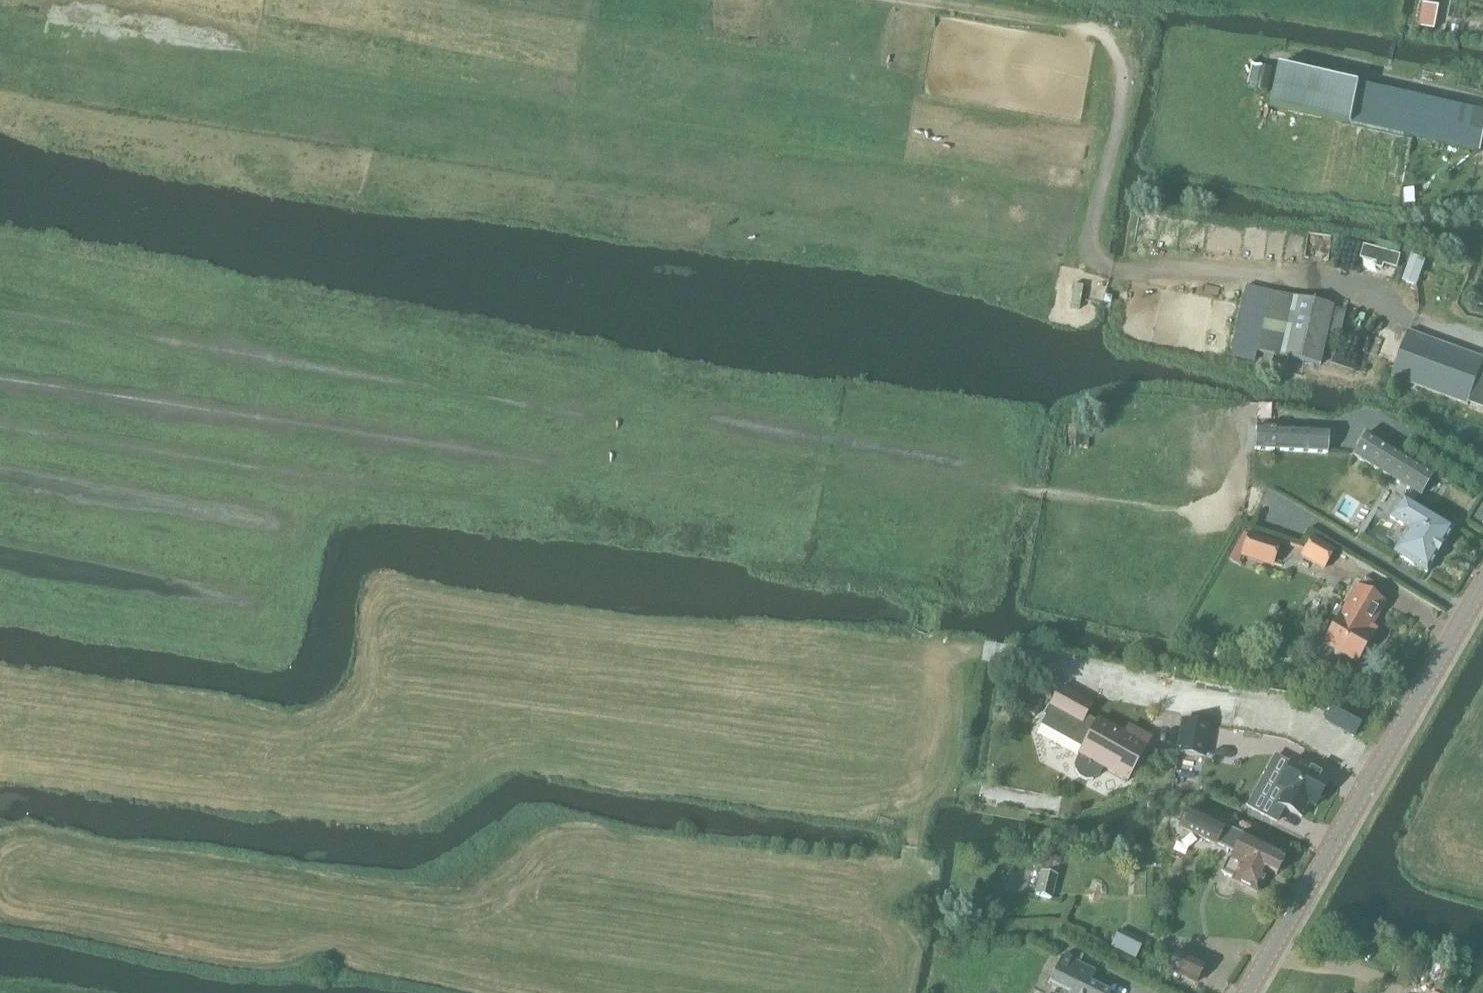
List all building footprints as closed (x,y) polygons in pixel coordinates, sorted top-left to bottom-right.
[(1439,6),(1423,3),(1418,27),(1434,30),(1439,6)] [(1282,68),(1280,67),(1272,104),(1482,148),(1482,110),(1354,81),(1282,68)] [(1307,256),(1329,259),(1333,235),(1312,232),(1307,256)] [(1403,258),(1366,248),(1362,260),(1378,265),(1377,269),(1384,271),(1386,267),(1399,270),(1403,258)] [(1425,264),(1411,258),(1402,281),(1416,286),(1425,264)] [(1271,293),(1258,353),(1320,366),(1333,306),(1271,293)] [(1475,388),(1482,366),(1482,359),(1409,332),(1392,378),(1468,406),(1469,403),(1482,408),(1482,391),(1475,388)] [(1330,431),(1256,427),(1255,450),(1329,454),(1330,431)] [(1366,434),(1353,456),(1411,491),(1406,500),(1403,499),(1390,520),(1409,531),(1395,554),(1427,574),(1454,529),(1413,505),(1418,495),(1421,497),(1435,475),(1366,434)] [(1273,568),(1280,546),(1281,545),(1248,535),(1240,558),(1273,568)] [(1312,538),(1305,550),(1300,558),(1324,572),(1336,551),(1312,538)] [(1325,644),(1338,651),(1357,662),(1371,638),(1366,635),(1384,604),(1378,601),(1384,590),(1364,578),(1331,634),(1325,644)] [(1060,688),(1044,716),(1088,742),(1080,757),(1081,757),(1076,766),(1076,774),(1080,780),(1086,783),(1093,783),(1099,780),(1104,771),(1128,784),(1148,749),(1141,745),(1145,738),(1128,728),(1124,736),(1097,721),(1097,723),(1086,717),(1092,706),(1060,688)] [(1366,716),(1337,700),(1326,721),(1354,737),(1366,716)] [(1209,726),(1184,721),(1178,752),(1203,757),(1209,726)] [(1303,764),(1294,759),(1279,787),(1285,790),(1277,804),(1302,818),(1310,804),(1316,807),(1320,800),(1324,799),(1328,791),(1326,787),(1330,781),(1302,765),(1303,764)] [(1174,788),(1200,789),(1201,780),(1175,778),(1174,788)] [(1276,876),(1285,857),(1241,835),(1240,836),(1205,820),(1206,818),(1190,810),(1181,828),(1197,836),(1198,836),(1233,854),(1230,859),(1228,858),(1221,875),(1232,880),(1231,881),(1258,894),(1268,872),(1276,876)] [(1051,900),(1057,876),(1058,877),(1062,858),(1045,854),(1041,873),(1035,896),(1051,900)] [(1146,942),(1131,934),(1122,951),(1137,959),(1146,942)] [(1071,960),(1063,956),(1049,984),(1068,992),(1109,992),(1091,984),(1096,972),(1078,963),(1082,955),(1075,952),(1071,960)] [(1196,983),(1205,965),(1177,952),(1169,971),(1196,983)]
